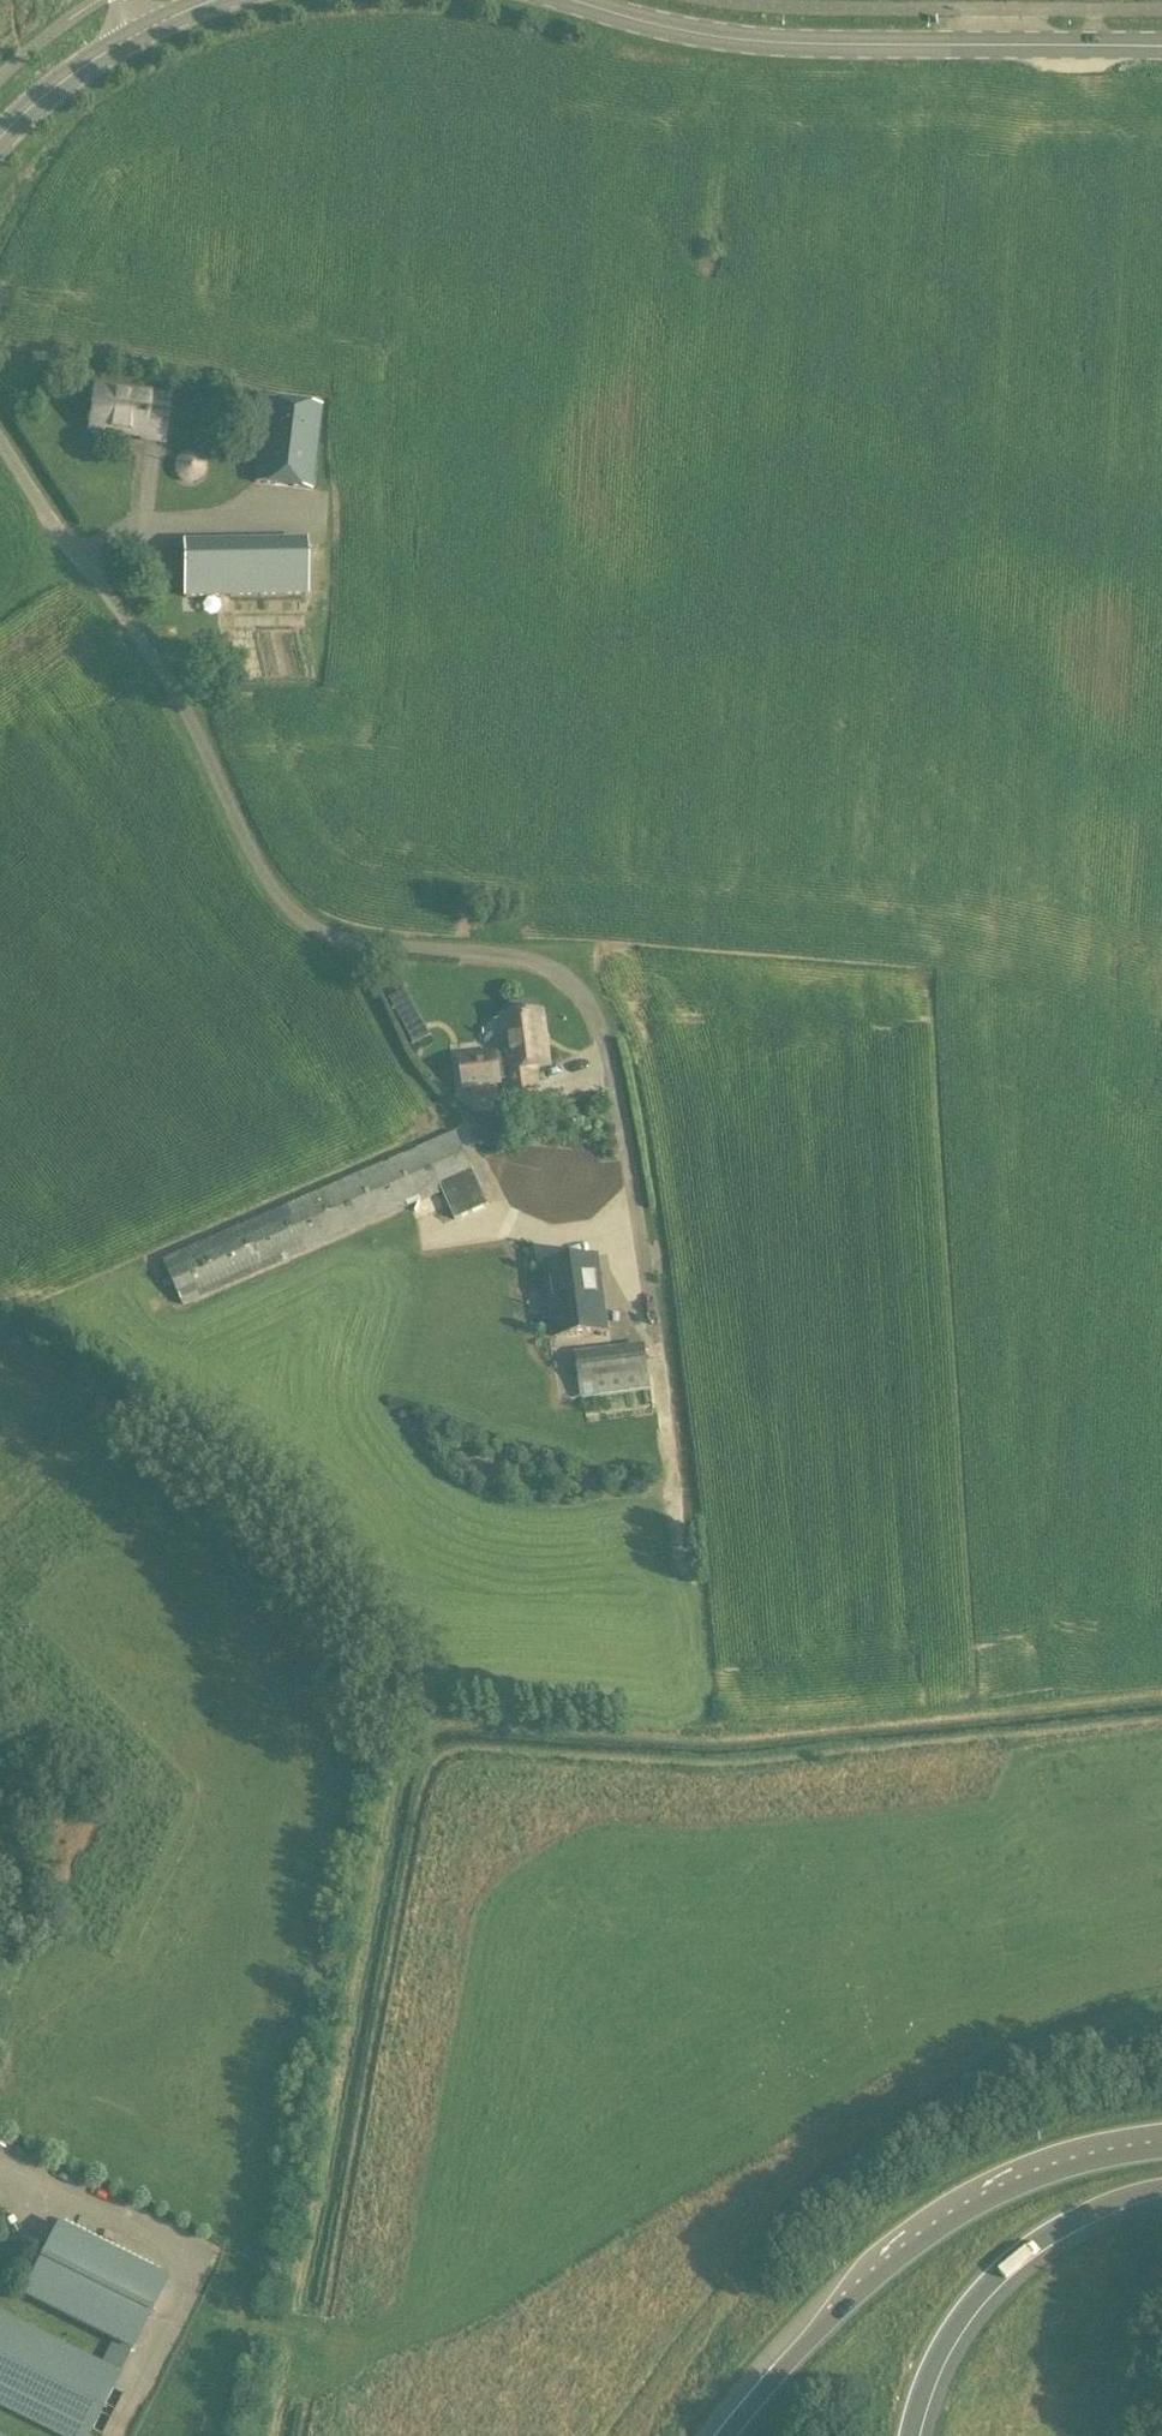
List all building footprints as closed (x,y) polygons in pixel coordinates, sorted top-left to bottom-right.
[(142,439),(164,442),(169,397),(95,389),(90,431),(144,437),(142,439)] [(311,489),(320,406),(265,399),(255,483),(311,489)] [(186,454),(178,458),(173,470),(178,481),(186,486),(195,485),(204,478),(206,469),(204,461),(194,454),(186,454)] [(306,596),(305,545),(183,547),(184,598),(306,596)] [(394,1008),(412,999),(406,989),(389,999),(394,1008)] [(507,1017),(503,1018),(508,1056),(496,1058),(496,1057),(462,1061),(465,1087),(472,1086),(473,1099),(498,1095),(497,1083),(500,1083),(500,1082),(504,1082),(506,1093),(536,1089),(534,1069),(548,1067),(542,1013),(537,1014),(536,1007),(530,1002),(511,1005),(506,1010),(507,1017)] [(162,1261),(183,1307),(443,1195),(447,1206),(418,1219),(425,1234),(488,1206),(455,1133),(162,1261)] [(607,1331),(597,1256),(545,1263),(555,1338),(607,1331)] [(579,1387),(589,1386),(590,1399),(651,1391),(645,1344),(574,1353),(579,1387)] [(59,2435),(89,2435),(167,2281),(57,2225),(23,2294),(116,2341),(104,2367),(0,2315),(0,2406),(59,2435)]
